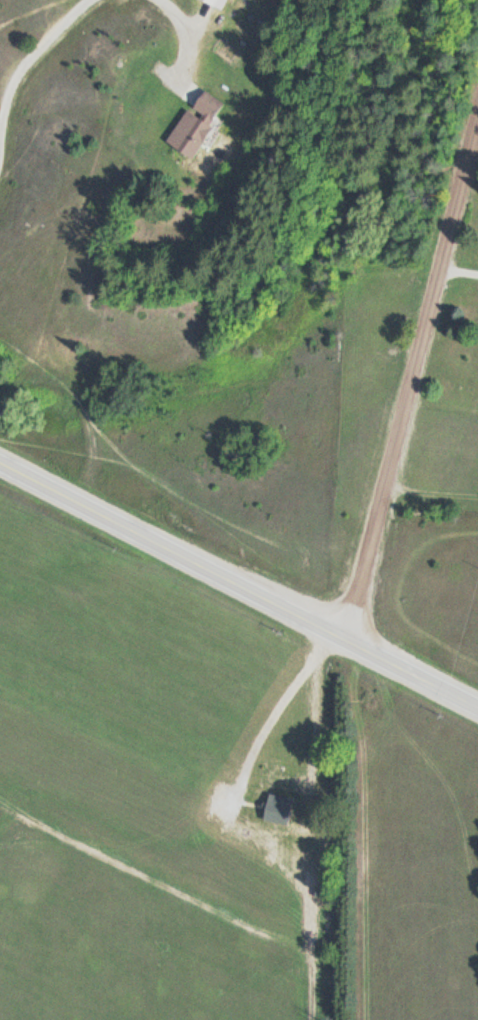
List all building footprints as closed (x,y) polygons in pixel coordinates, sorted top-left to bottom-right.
[(163,145),(186,158),(220,102),(196,88),(163,145)]
